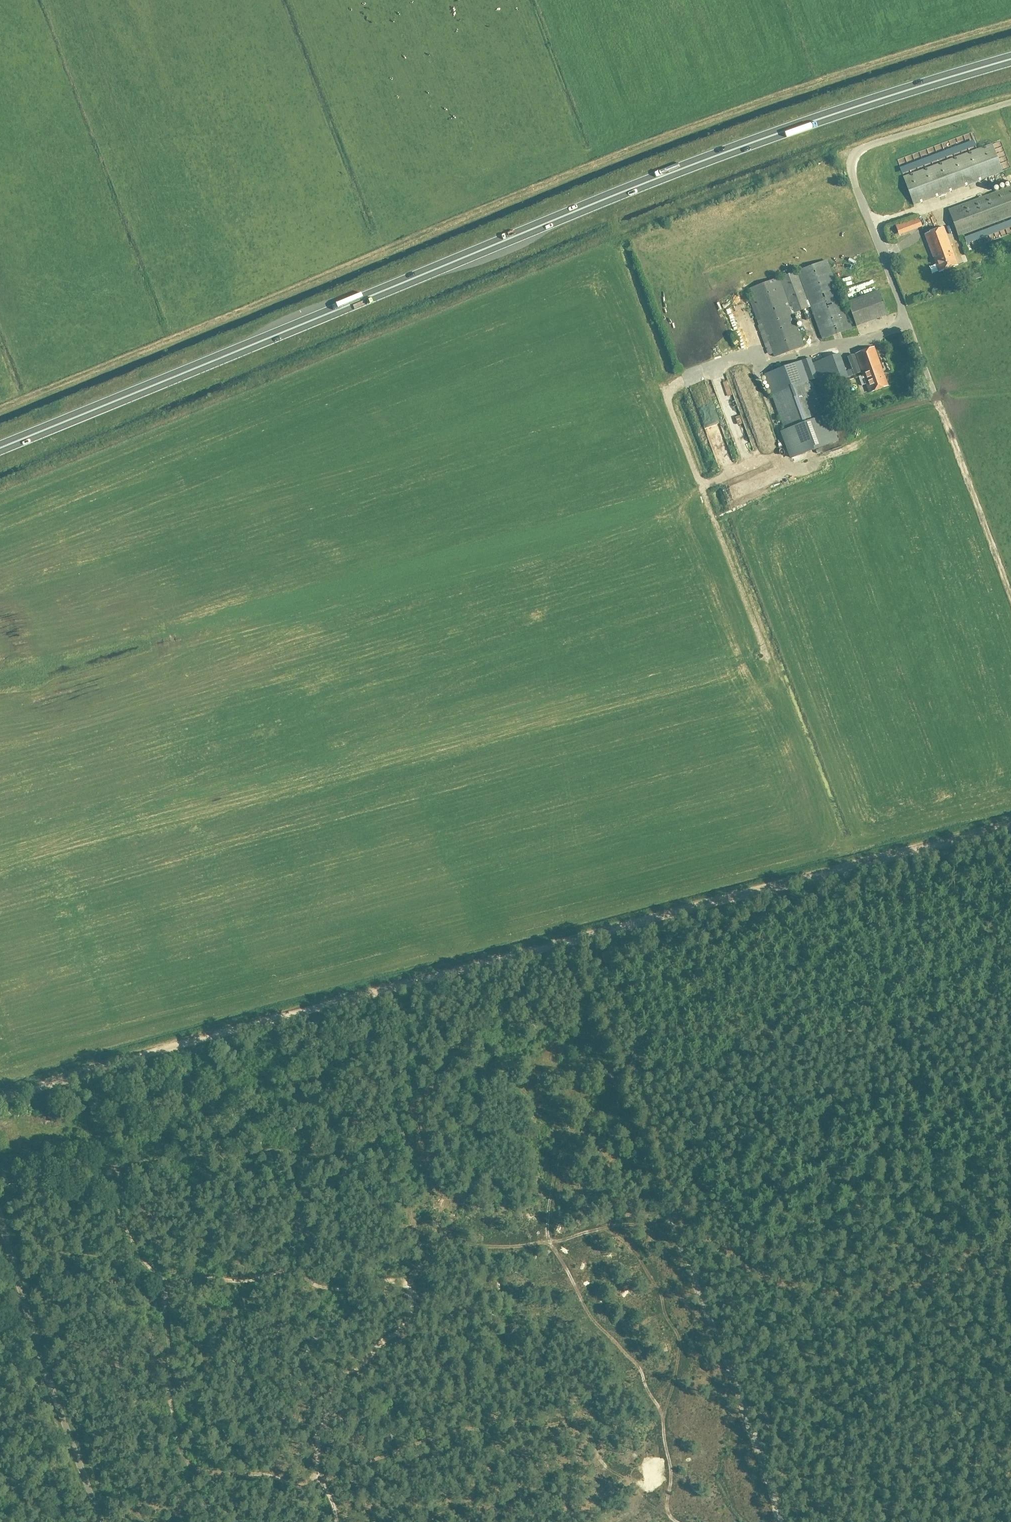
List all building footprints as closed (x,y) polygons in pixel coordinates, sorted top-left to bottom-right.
[(1003,172),(992,144),(904,178),(914,206),(1003,172)] [(959,237),(1007,219),(1010,218),(1010,187),(949,211),(959,237)] [(958,266),(944,227),(925,234),(939,273),(958,266)] [(750,289),(761,320),(757,322),(759,326),(757,326),(768,355),(773,354),(775,358),(804,347),(792,314),(811,308),(822,339),(851,329),(827,261),(750,289)] [(880,288),(848,296),(854,321),(886,313),(880,288)] [(738,322),(733,324),(742,348),(747,346),(738,322)] [(874,348),(856,354),(864,375),(859,377),(862,386),(867,384),(870,393),(888,386),(874,348)] [(848,380),(839,354),(813,364),(823,390),(848,380)] [(766,375),(768,381),(786,432),(783,433),(792,458),(837,442),(828,417),(825,418),(806,367),(811,366),(808,359),(766,375)] [(747,412),(757,410),(747,371),(737,373),(747,412)] [(724,464),(734,458),(728,450),(719,456),(724,464)] [(765,472),(724,490),(729,501),(770,483),(765,472)] [(31,1132),(24,1134),(26,1138),(17,1141),(19,1147),(34,1142),(31,1132)]
